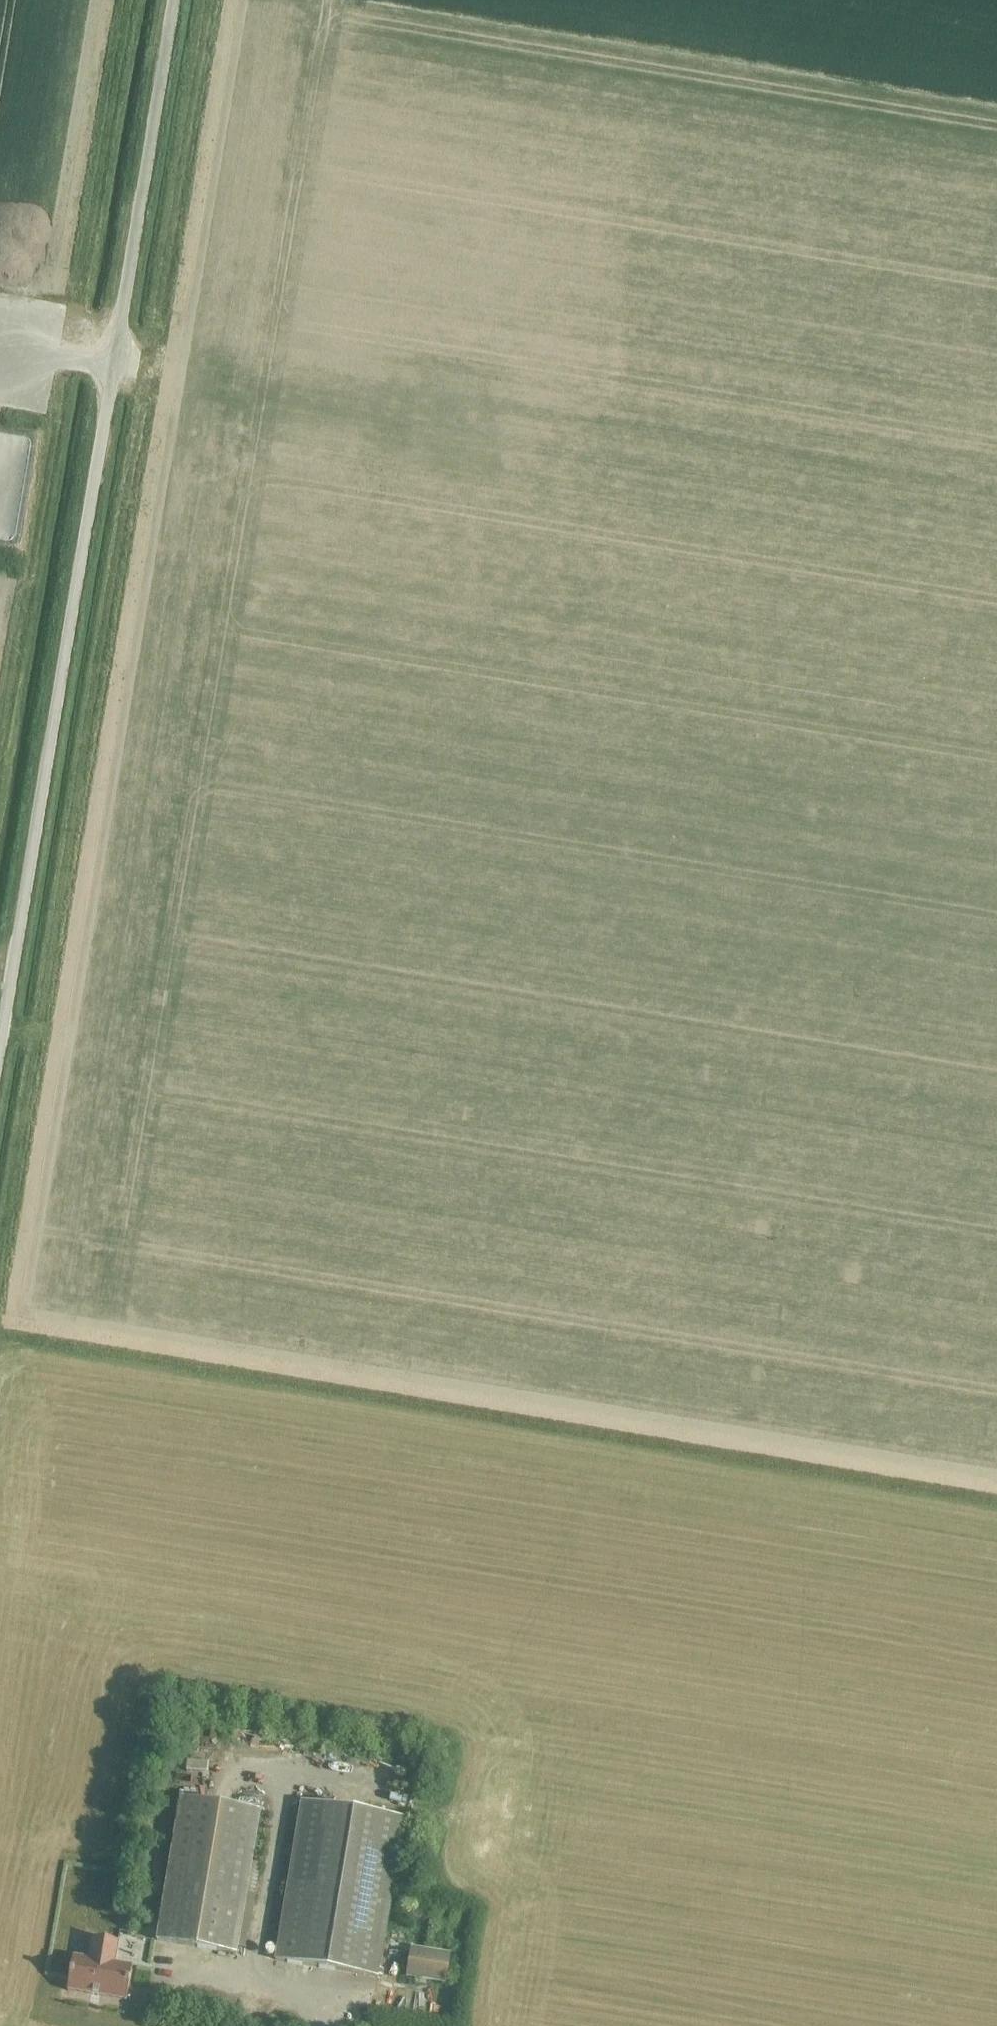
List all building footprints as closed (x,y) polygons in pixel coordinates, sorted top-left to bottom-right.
[(9,542),(13,541),(16,537),(32,447),(30,442),(26,439),(0,435),(0,540),(9,542)] [(417,1764),(417,1754),(398,1753),(398,1763),(417,1764)] [(180,1799),(157,1941),(236,1954),(259,1812),(180,1799)] [(301,1802),(275,1960),(378,1977),(378,1976),(381,1977),(382,1971),(379,1970),(404,1819),(301,1802)] [(399,1913),(414,1926),(426,1913),(411,1899),(399,1913)] [(388,1929),(382,1968),(394,1970),(400,1931),(388,1929)] [(126,2001),(132,1967),(114,1964),(118,1943),(92,1938),(88,1959),(73,1957),(67,1991),(126,2001)] [(415,1984),(425,1985),(426,1980),(446,1983),(450,1955),(410,1949),(406,1977),(416,1978),(415,1984)]
